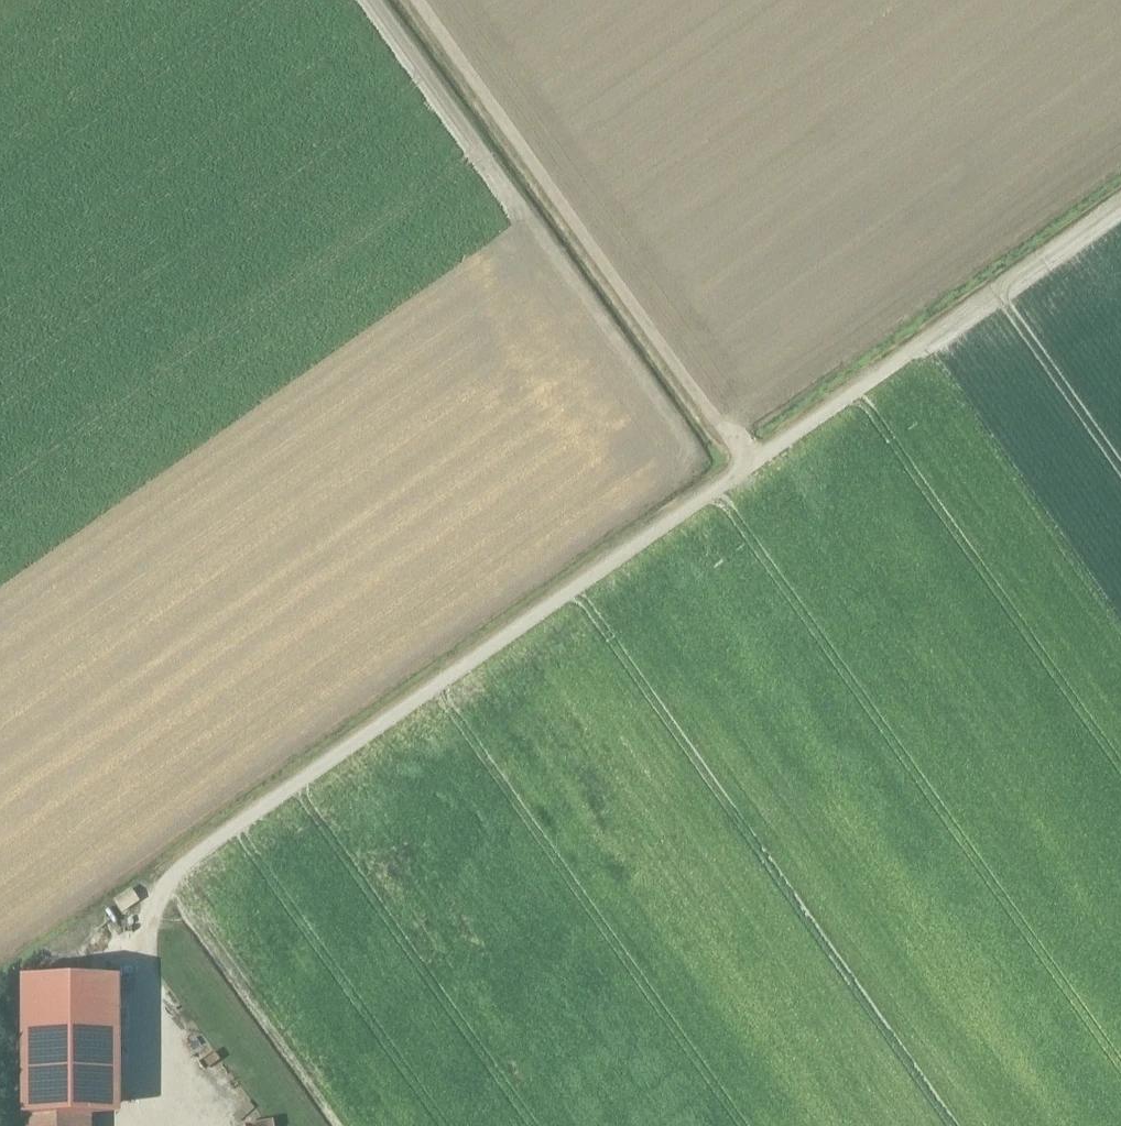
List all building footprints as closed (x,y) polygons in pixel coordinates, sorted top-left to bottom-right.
[(90,1118),(93,1118),(92,986),(21,986),(22,1125),(91,1125),(90,1118)] [(163,1007),(166,1025),(177,1023),(175,1005),(163,1007)] [(96,1033),(122,1032),(121,1017),(95,1018),(96,1033)]
